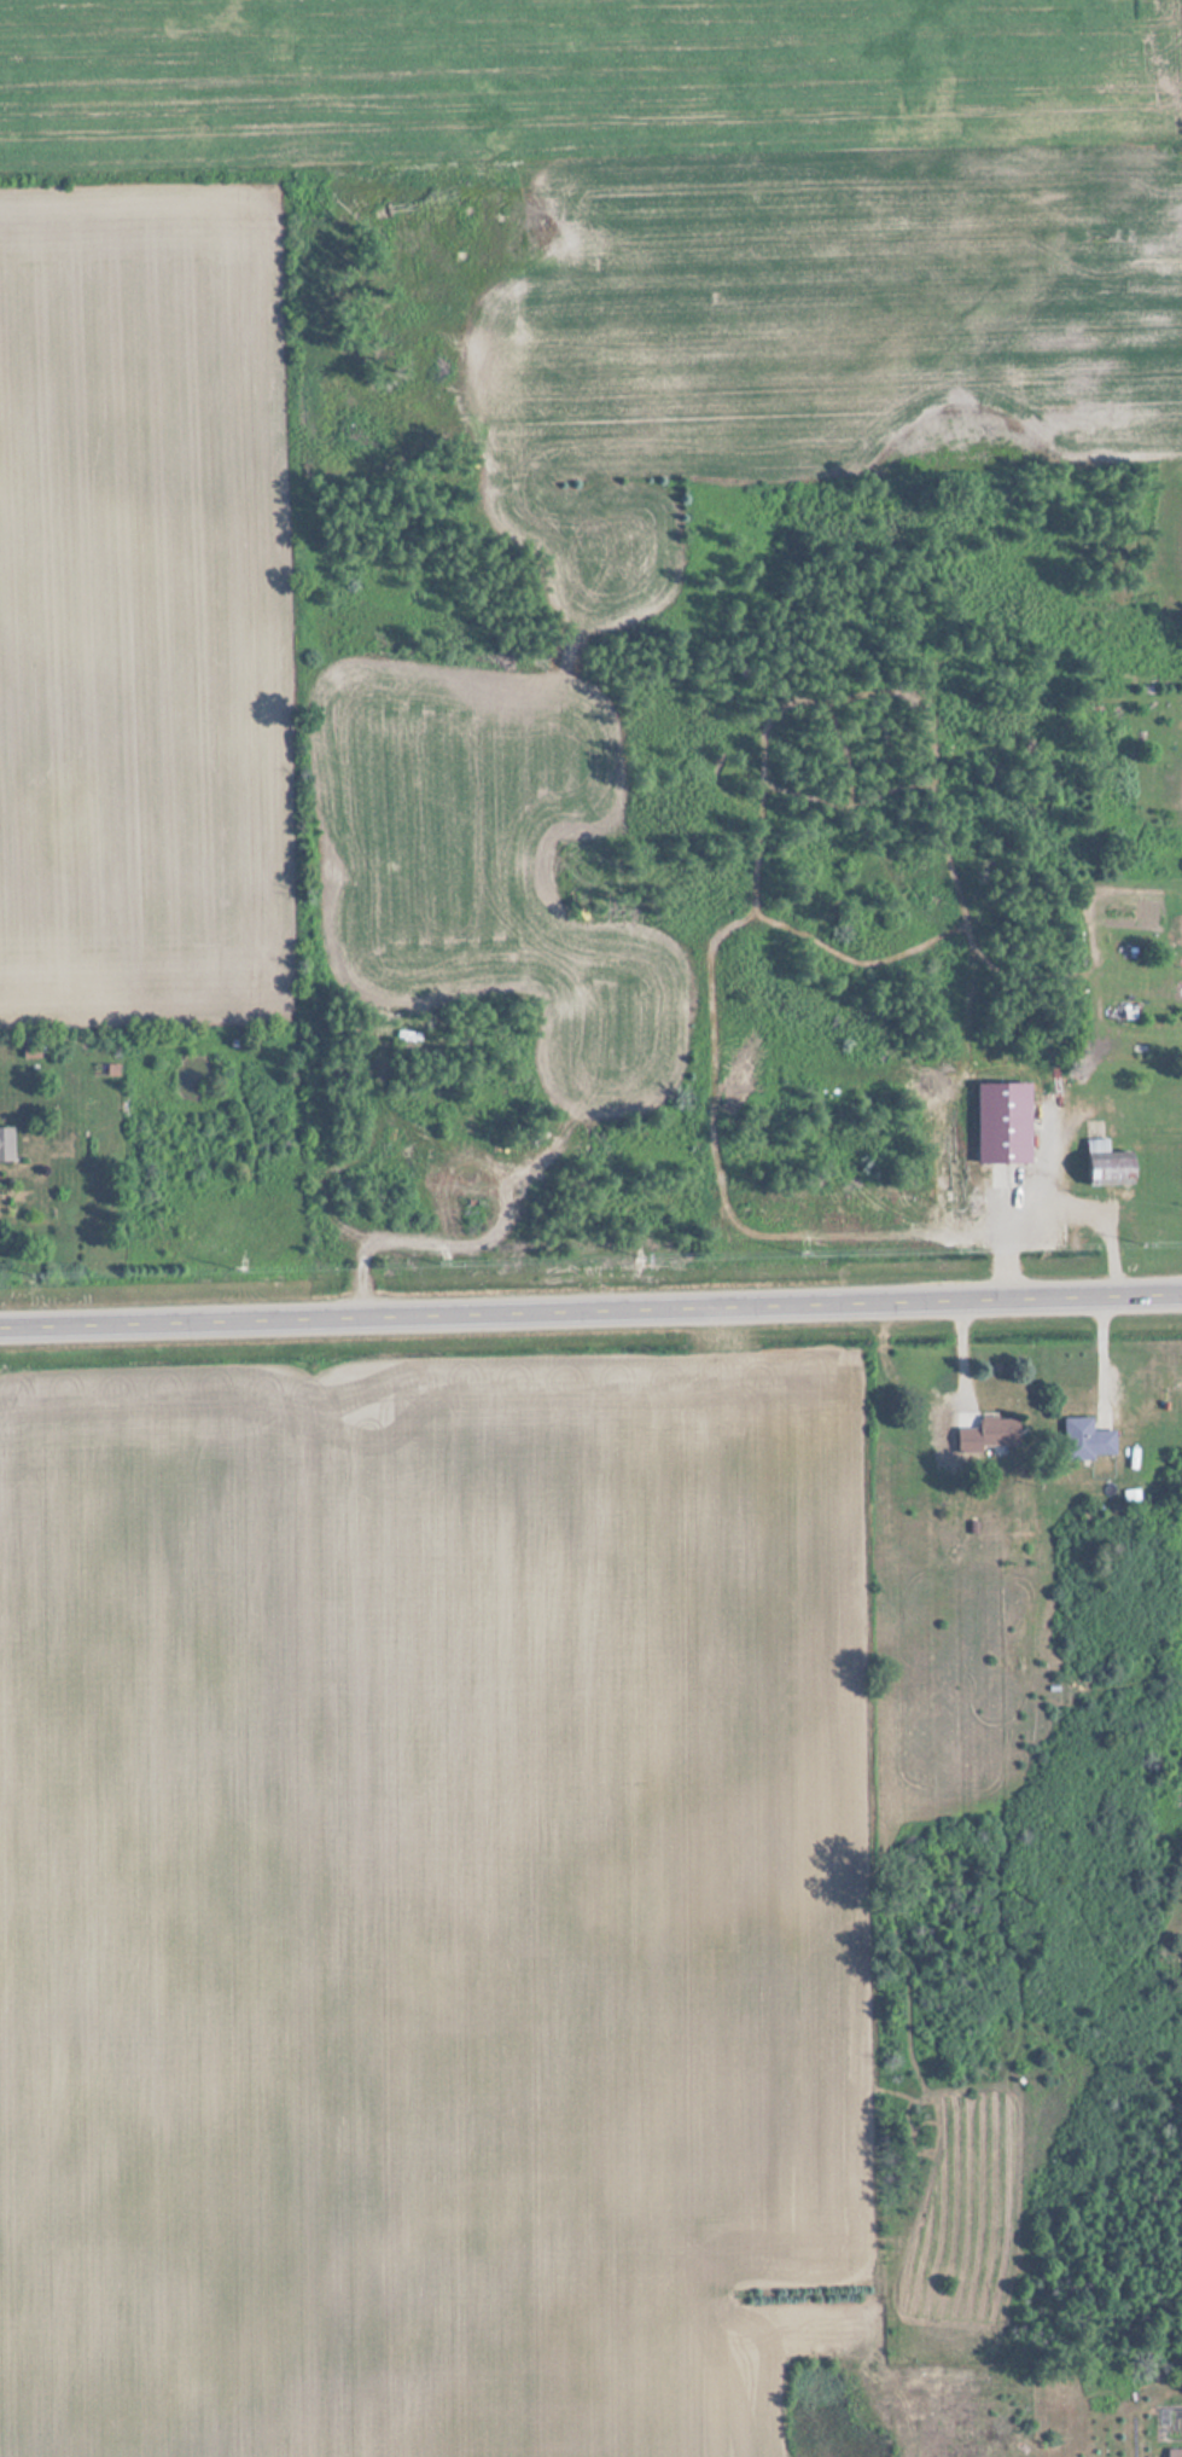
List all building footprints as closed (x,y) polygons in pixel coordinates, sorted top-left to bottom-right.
[(1033,1165),(1033,1085),(978,1085),(978,1165),(1033,1165)] [(14,1165),(14,1129),(0,1129),(0,1165),(14,1165)] [(1090,1188),(1140,1187),(1140,1160),(1110,1161),(1110,1141),(1089,1141),(1090,1188)] [(1093,1416),(1063,1416),(1063,1456),(1116,1456),(1116,1430),(1093,1430),(1093,1416)] [(1019,1445),(1019,1417),(980,1417),(980,1445),(1019,1445)]
